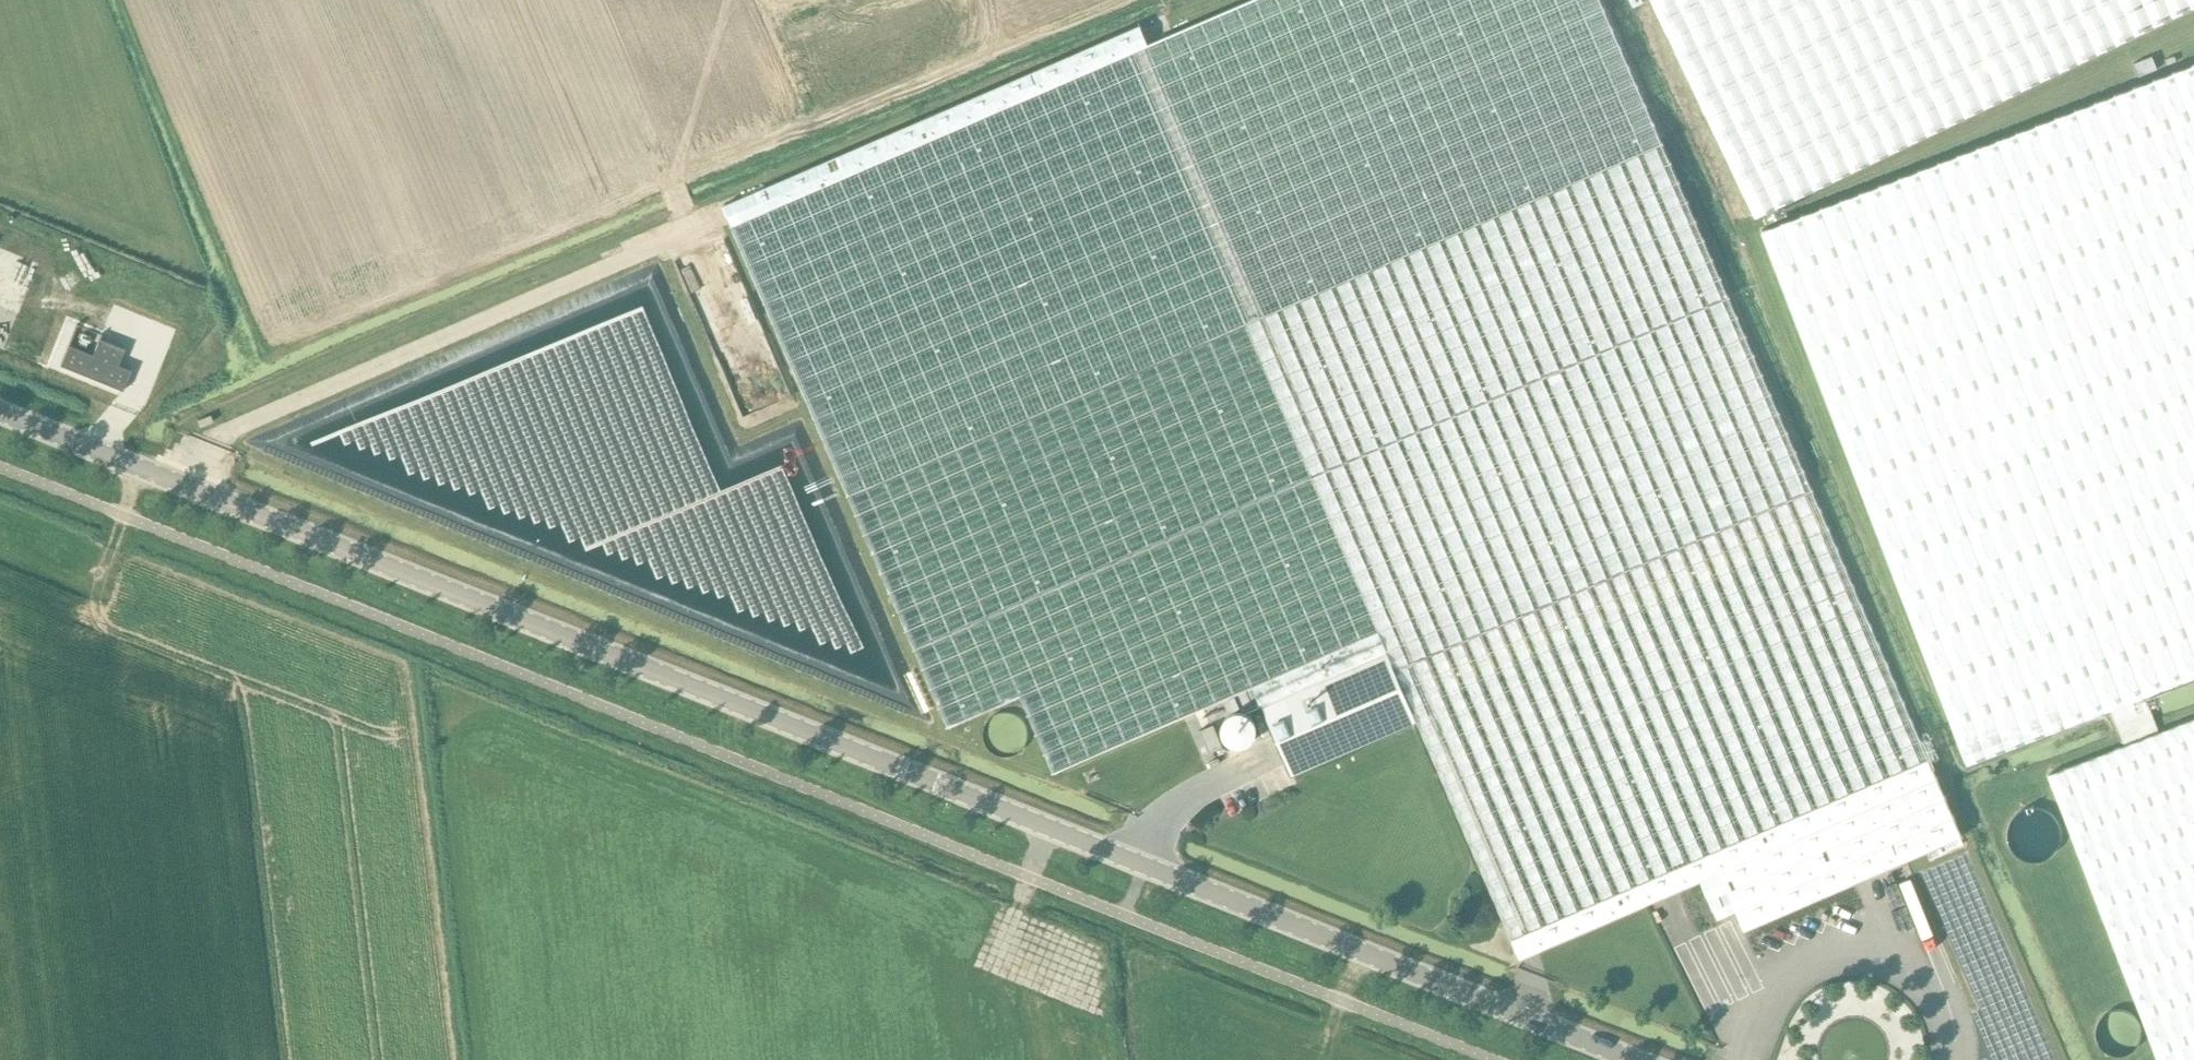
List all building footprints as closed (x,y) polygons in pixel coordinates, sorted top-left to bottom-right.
[(1521,959),(1702,881),(1719,920),(1737,912),(1745,931),(1963,836),(1814,491),(1662,141),(1601,0),(1252,0),(1148,45),(1140,26),(723,207),(840,474),(950,727),(1022,696),(1055,773),(1254,687),(1292,776),(1418,722),(1521,959)] [(1758,218),(2193,8),(2193,0),(1653,0),(1758,218)] [(1763,235),(1853,465),(1968,764),(2193,677),(2193,70),(1763,235)] [(61,365),(123,390),(131,371),(118,365),(124,350),(99,340),(93,355),(69,346),(61,365)] [(1028,737),(1028,736),(1027,728),(1024,723),(1022,720),(1015,715),(1006,712),(1003,712),(996,714),(988,719),(986,722),(983,727),(981,735),(983,744),(987,751),(991,755),(995,757),(1003,759),(1011,758),(1019,754),(1023,750),(1025,746),(1027,743),(1028,737)] [(1255,733),(1255,732),(1253,724),(1249,718),(1244,714),(1236,712),(1229,713),(1224,715),(1221,717),(1216,724),(1214,731),(1216,739),(1218,744),(1220,746),(1225,750),(1233,752),(1241,752),(1245,750),(1248,748),(1251,744),(1253,741),(1255,733)] [(2050,775),(2159,1059),(2193,1059),(2193,720),(2050,775)]
